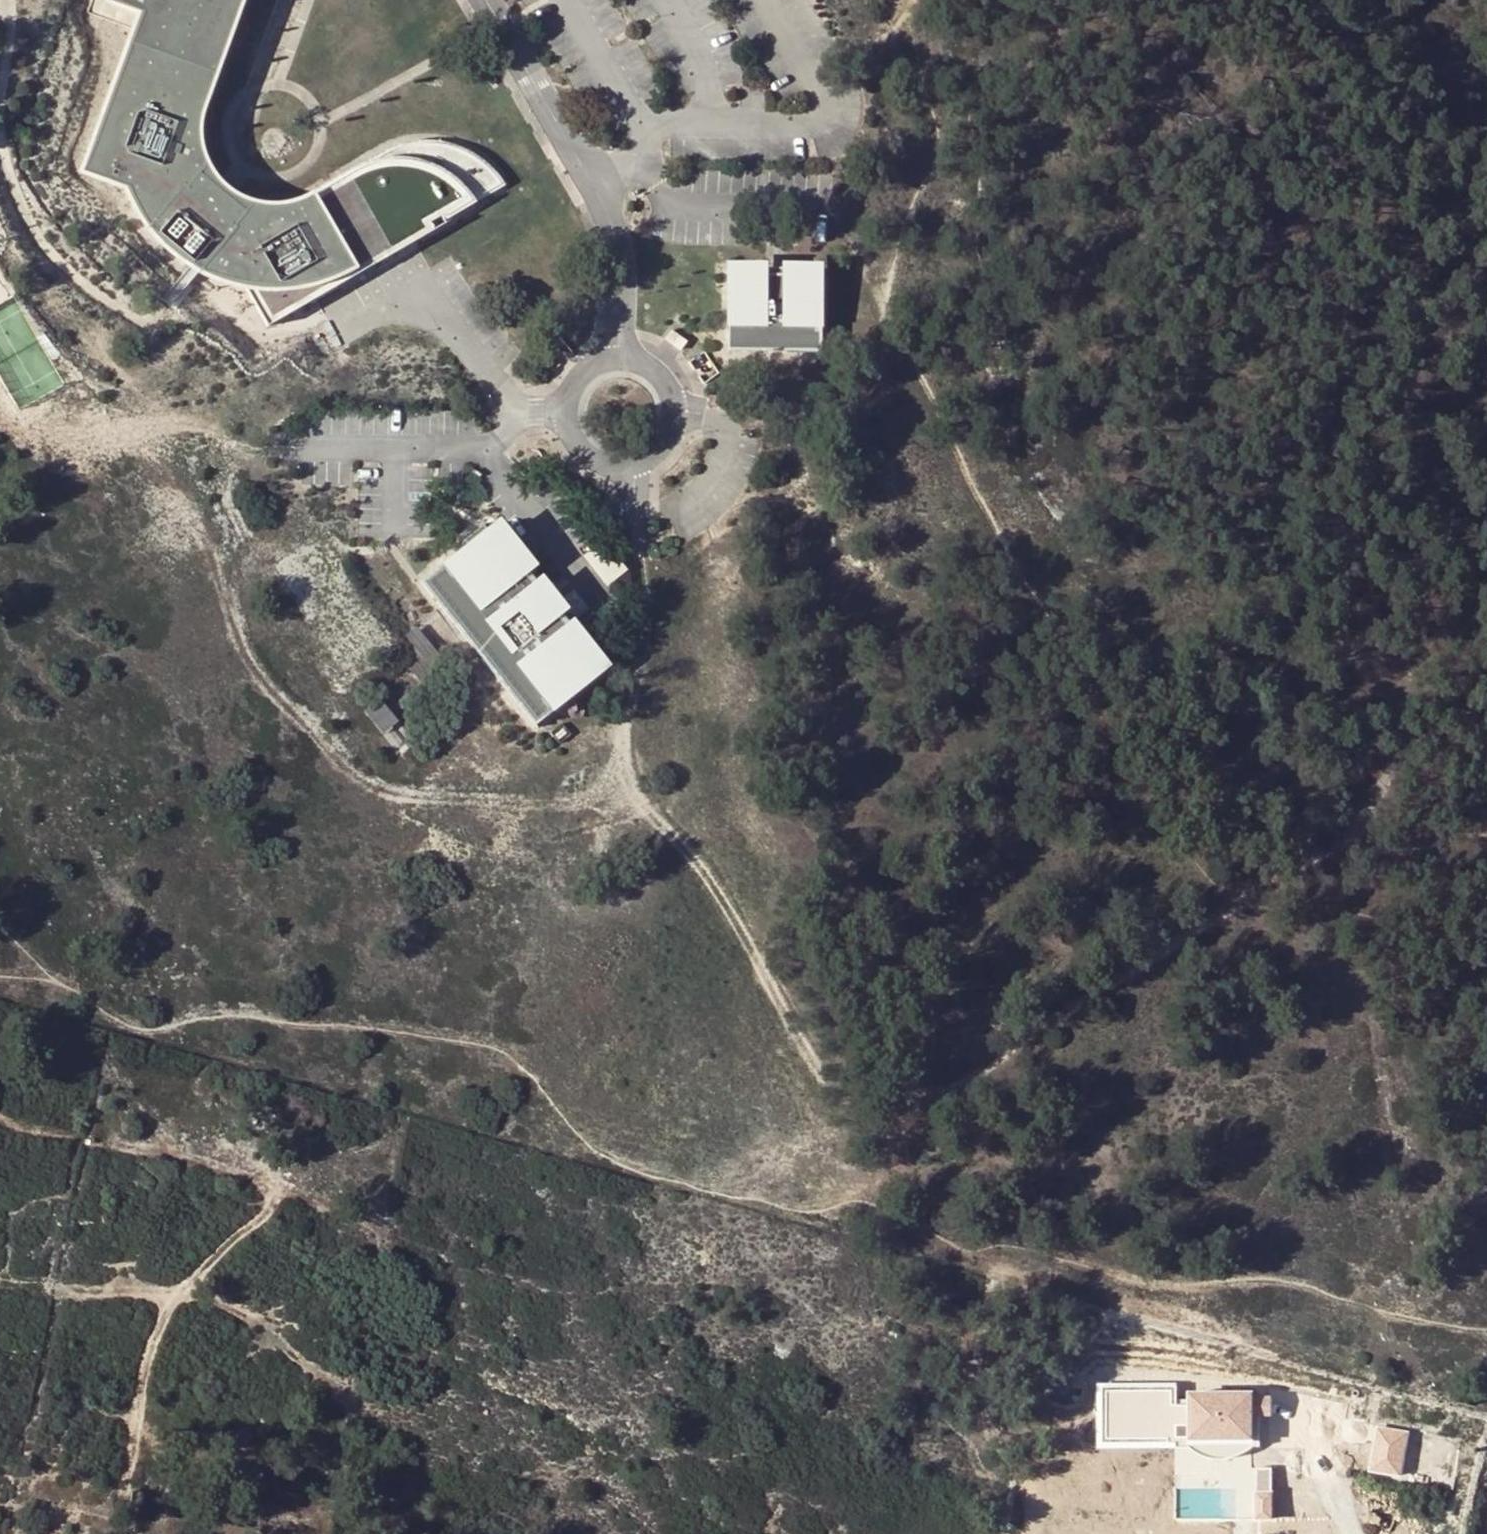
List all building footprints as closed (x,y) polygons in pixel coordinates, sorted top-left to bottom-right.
[(108,1),(140,13),(82,171),(126,187),(135,207),(141,216),(149,229),(161,241),(177,256),(199,270),(223,281),(244,287),(267,326),(472,201),(468,195),(496,178),(482,164),(467,154),(459,150),(442,145),(424,144),(406,146),(389,152),(381,156),(371,165),(350,180),(339,186),(327,192),(314,195),(275,201),(262,202),(249,201),(237,197),(226,189),(217,180),(209,169),(203,158),(199,145),(198,132),(200,119),(203,106),(242,0),(108,0),(108,1)] [(767,275),(731,275),(730,352),(824,353),(825,275),(788,275),(788,268),(767,268),(767,275)] [(672,330),(665,339),(682,351),(688,342),(672,330)] [(467,545),(421,581),(535,726),(606,669),(492,525),(488,528),(485,525),(464,541),(467,545)] [(1157,1455),(1204,1461),(1207,1437),(1202,1436),(1192,1435),(1195,1409),(1207,1410),(1221,1413),(1224,1394),(1160,1385),(1157,1402),(1125,1397),(1118,1441),(1140,1444),(1158,1446),(1157,1455)] [(1192,1435),(1202,1436),(1207,1410),(1195,1409),(1192,1435)] [(1140,1444),(1118,1441),(1117,1451),(1138,1455),(1140,1444)] [(1155,1467),(1202,1473),(1204,1461),(1157,1455),(1155,1467)]
